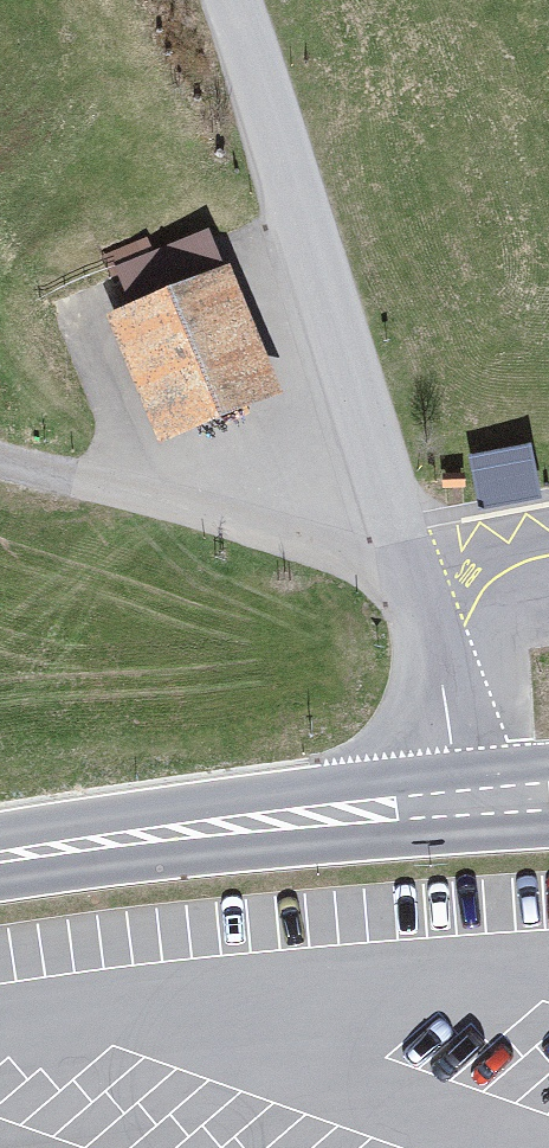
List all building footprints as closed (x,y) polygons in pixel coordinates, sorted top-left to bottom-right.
[(210,235),(119,272),(132,304),(110,313),(160,436),(273,391),(210,235)] [(525,454),(477,463),(484,499),(532,490),(525,454)]
